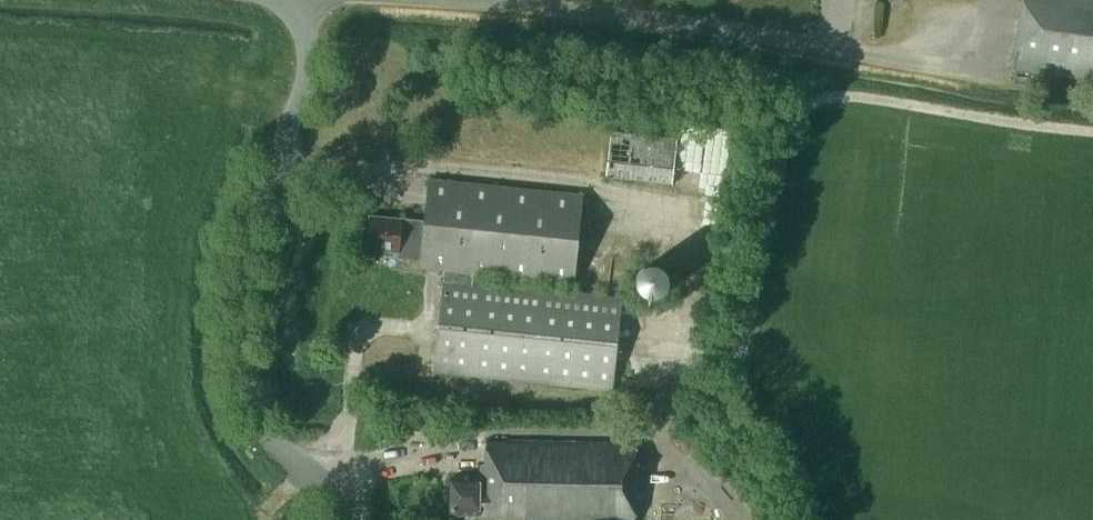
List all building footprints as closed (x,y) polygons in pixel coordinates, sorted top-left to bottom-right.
[(1092,80),(1092,0),(1023,0),(1013,69),(1092,80)] [(440,59),(455,61),(457,47),(441,45),(440,59)] [(676,180),(682,132),(615,125),(609,173),(676,180)] [(475,280),(475,273),(574,283),(583,195),(428,179),(424,220),(398,218),(398,219),(370,216),(367,249),(399,252),(398,258),(421,261),(420,268),(445,270),(435,370),(614,389),(624,296),(475,280)] [(641,260),(646,287),(671,281),(666,255),(641,260)] [(486,439),(486,464),(481,464),(481,477),(452,477),(452,495),(451,495),(451,509),(452,509),(452,513),(456,514),(470,515),(470,514),(479,514),(479,517),(482,519),(635,519),(636,442),(486,439)]
